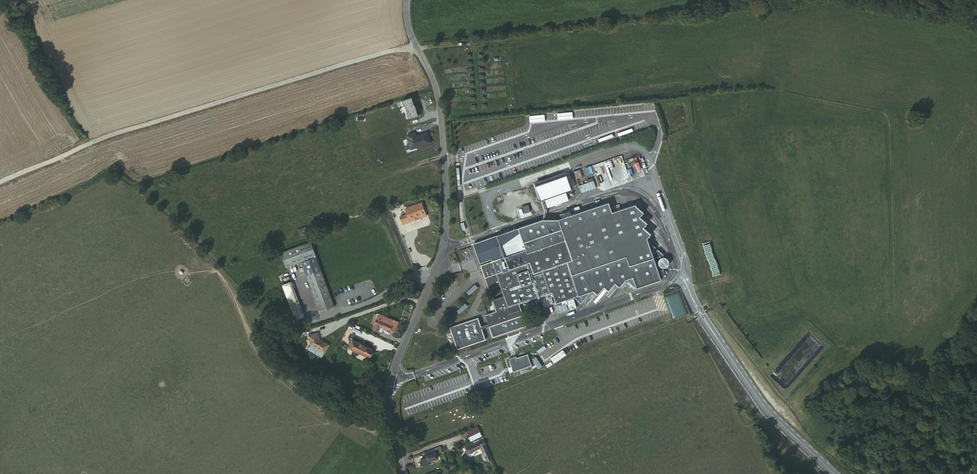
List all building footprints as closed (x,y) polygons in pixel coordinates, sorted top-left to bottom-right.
[(401,101),(403,106),(404,106),(406,113),(406,114),(408,119),(417,116),(415,109),(411,98),(401,101)] [(406,138),(405,138),(409,149),(429,142),(426,132),(415,135),(414,132),(405,134),(406,138)] [(616,185),(648,176),(646,171),(642,172),(638,155),(623,160),(626,168),(613,172),(616,185)] [(563,176),(533,186),(538,200),(542,199),(545,208),(566,200),(563,192),(568,190),(563,176)] [(594,181),(580,184),(582,192),(596,188),(594,181)] [(422,202),(405,208),(409,218),(420,215),(420,217),(426,215),(422,202)] [(660,258),(662,257),(661,255),(662,254),(661,251),(659,252),(656,249),(653,253),(652,252),(650,254),(650,252),(653,247),(648,242),(646,243),(645,239),(649,234),(641,228),(645,224),(637,217),(641,213),(634,206),(633,205),(609,213),(606,203),(571,216),(569,212),(557,216),(558,220),(556,221),(559,231),(521,244),(524,251),(504,259),(491,263),(479,267),(488,291),(498,288),(502,298),(491,301),(495,313),(483,317),(486,325),(479,328),(476,319),(448,329),(455,350),(484,340),(480,330),(487,328),(491,338),(524,326),(517,305),(545,295),(546,299),(552,297),(554,304),(573,297),(580,303),(589,293),(588,292),(593,290),(597,294),(604,286),(608,290),(615,283),(619,286),(626,279),(637,287),(659,279),(652,259),(658,256),(659,259),(660,258)] [(496,237),(504,259),(524,251),(521,244),(559,231),(556,221),(541,221),(496,237)] [(490,261),(491,263),(504,259),(496,237),(471,245),(478,265),(490,261)] [(314,242),(284,253),(289,267),(305,261),(320,256),(314,242)] [(305,261),(310,276),(325,270),(320,256),(305,261)] [(662,257),(660,258),(659,259),(657,261),(657,263),(657,265),(658,267),(660,269),(662,269),(665,269),(667,268),(668,266),(669,264),(669,262),(668,260),(667,258),(664,257),(662,257)] [(322,306),(336,301),(325,270),(310,276),(322,306)] [(475,284),(466,292),(469,296),(478,288),(475,284)] [(295,315),(304,312),(294,286),(286,289),(295,315)] [(465,303),(456,311),(459,314),(468,306),(465,303)] [(306,318),(304,312),(295,315),(298,321),(306,318)] [(443,313),(434,321),(437,324),(446,316),(443,313)] [(371,322),(374,323),(378,325),(393,332),(396,326),(381,320),(376,317),(374,316),(371,322)] [(381,320),(396,326),(397,323),(383,316),(381,320)] [(334,340),(326,336),(324,335),(322,328),(313,331),(316,341),(329,348),(334,340)] [(348,348),(350,349),(357,342),(353,339),(348,348)] [(357,342),(350,349),(365,357),(369,348),(365,346),(361,344),(357,342)] [(524,355),(505,361),(509,373),(528,366),(524,355)] [(536,356),(532,358),(539,368),(542,366),(536,356)] [(468,437),(479,432),(477,427),(466,432),(468,437)] [(481,437),(479,432),(468,437),(470,441),(481,437)] [(480,448),(485,445),(486,445),(484,440),(467,448),(469,453),(480,448)] [(491,458),(485,445),(480,448),(487,460),(491,458)] [(435,448),(425,451),(428,460),(438,456),(437,453),(435,448)]
